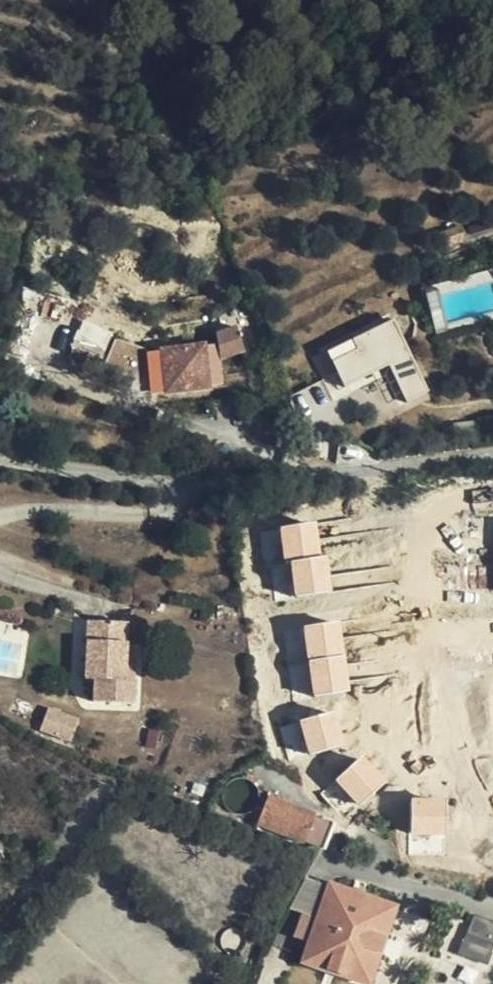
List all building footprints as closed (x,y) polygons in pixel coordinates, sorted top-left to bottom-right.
[(386,376),(400,405),(432,390),(396,316),(328,349),(350,393),(386,376)] [(100,361),(109,344),(85,330),(77,349),(100,361)] [(207,386),(200,349),(151,355),(156,393),(207,386)] [(325,448),(316,428),(302,433),(311,455),(325,448)] [(266,527),(273,597),(324,593),(317,522),(266,527)] [(128,682),(134,627),(95,622),(89,678),(100,680),(97,705),(135,709),(137,684),(128,682)] [(291,628),(296,694),(343,691),(338,624),(291,628)] [(80,718),(50,707),(42,729),(72,740),(80,718)] [(345,816),(381,786),(360,759),(323,790),(345,816)] [(323,855),(334,830),(269,803),(261,830),(323,855)] [(396,916),(329,890),(302,966),(350,983),(371,983),(396,916)] [(463,947),(492,959),(492,957),(492,950),(466,939),(463,947)] [(492,959),(463,947),(458,959),(488,970),(492,959)]
